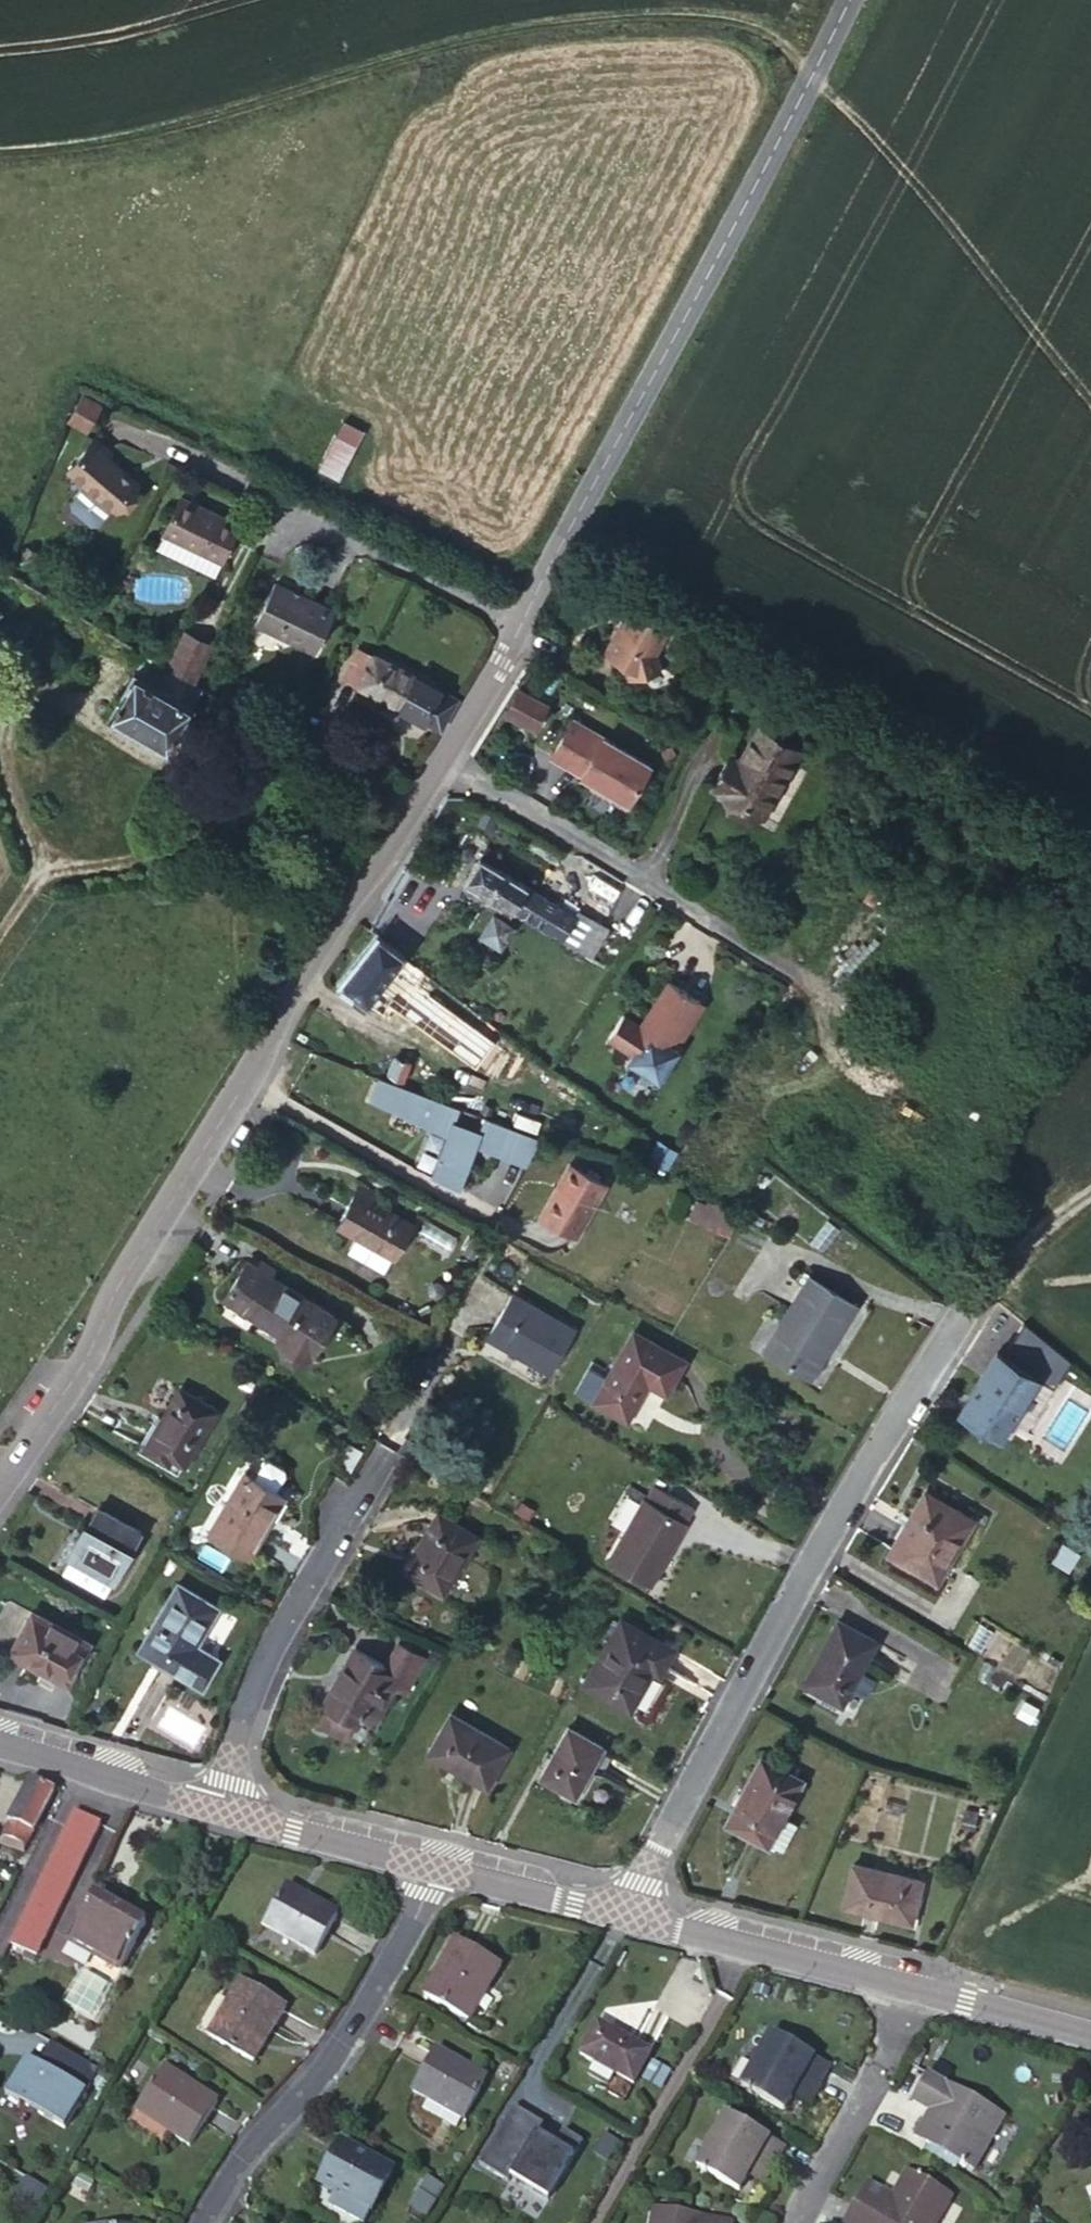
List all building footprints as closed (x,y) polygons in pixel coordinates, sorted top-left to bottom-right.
[(70,423),(91,430),(102,401),(81,394),(70,423)] [(320,470),(342,480),(365,428),(343,418),(320,470)] [(114,451),(97,438),(70,468),(117,509),(141,481),(110,455),(114,451)] [(242,524),(185,495),(166,532),(225,561),(242,524)] [(225,561),(166,532),(160,545),(218,574),(225,561)] [(335,609),(273,582),(255,624),(315,651),(335,609)] [(633,607),(620,630),(626,634),(640,611),(633,607)] [(626,634),(620,630),(607,653),(623,662),(629,680),(665,669),(660,651),(673,629),(640,611),(626,634)] [(181,630),(162,664),(191,682),(210,648),(181,630)] [(342,677),(358,684),(374,654),(357,646),(342,677)] [(358,684),(442,729),(459,700),(374,654),(358,684)] [(162,664),(149,656),(140,671),(131,665),(103,710),(164,748),(201,687),(191,682),(162,664)] [(518,689),(506,713),(536,729),(549,705),(518,689)] [(650,762),(571,718),(551,756),(582,773),(595,781),(629,800),(650,762)] [(731,763),(719,786),(762,811),(798,746),(760,724),(740,758),(737,765),(731,763)] [(712,782),(719,786),(731,763),(737,765),(740,758),(729,752),(712,782)] [(629,800),(595,781),(592,786),(626,804),(629,800)] [(504,855),(488,845),(468,879),(593,956),(611,927),(579,908),(576,913),(498,865),(504,855)] [(502,948),(513,924),(496,916),(484,940),(502,948)] [(406,953),(380,934),(345,981),(384,1010),(393,999),(481,1063),(496,1042),(396,967),(406,953)] [(698,998),(666,978),(638,1023),(621,1012),(607,1035),(632,1051),(627,1058),(657,1077),(676,1047),(669,1043),(675,1035),(698,998)] [(702,1000),(698,998),(675,1035),(679,1037),(702,1000)] [(496,1042),(481,1063),(512,1086),(527,1064),(496,1042)] [(413,1061),(398,1056),(391,1074),(407,1080),(413,1061)] [(383,1077),(376,1098),(453,1126),(429,1164),(458,1182),(481,1143),(501,1150),(511,1123),(488,1115),(483,1131),(455,1120),(460,1105),(383,1077)] [(511,1123),(501,1150),(532,1161),(543,1135),(511,1123)] [(573,1162),(542,1213),(579,1234),(609,1183),(573,1162)] [(357,1190),(378,1202),(381,1195),(362,1183),(357,1190)] [(414,1223),(378,1202),(357,1190),(339,1224),(396,1257),(414,1223)] [(731,1232),(742,1214),(708,1200),(707,1204),(697,1200),(689,1217),(730,1234),(731,1232)] [(272,1272),(261,1265),(249,1257),(225,1296),(281,1331),(305,1292),(272,1272)] [(266,1258),(261,1265),(272,1272),(277,1265),(266,1258)] [(813,1275),(766,1347),(810,1374),(813,1370),(816,1372),(819,1371),(827,1359),(827,1355),(823,1354),(857,1302),(813,1275)] [(515,1291),(512,1296),(527,1305),(529,1300),(515,1291)] [(527,1305),(512,1296),(490,1334),(552,1371),(577,1327),(529,1300),(527,1305)] [(594,1398),(628,1418),(650,1383),(667,1392),(687,1358),(636,1329),(594,1398)] [(1001,1432),(1026,1392),(1037,1373),(998,1348),(970,1393),(977,1399),(969,1412),(1001,1432)] [(180,1386),(142,1448),(169,1464),(173,1457),(186,1465),(219,1410),(180,1386)] [(1034,1397),(1026,1392),(1001,1432),(1009,1438),(1034,1397)] [(365,1452),(348,1443),(338,1461),(354,1471),(365,1452)] [(264,1459),(254,1475),(276,1488),(281,1482),(286,1472),(284,1467),(270,1458),(264,1459)] [(210,1530),(250,1555),(268,1526),(265,1524),(283,1492),(276,1488),(254,1475),(245,1469),(210,1530)] [(295,1491),(281,1482),(276,1488),(283,1492),(265,1524),(268,1526),(273,1529),(295,1491)] [(654,1483),(609,1558),(651,1583),(697,1508),(654,1483)] [(891,1544),(937,1571),(969,1519),(928,1495),(911,1524),(906,1520),(891,1544)] [(82,1542),(77,1540),(67,1556),(71,1560),(65,1572),(107,1595),(143,1531),(96,1505),(86,1522),(92,1525),(82,1542)] [(404,1567),(445,1591),(479,1534),(439,1511),(404,1567)] [(86,1522),(77,1540),(82,1542),(92,1525),(86,1522)] [(222,1657),(205,1646),(199,1642),(221,1605),(180,1580),(140,1647),(187,1675),(203,1685),(222,1657)] [(34,1610),(12,1648),(50,1668),(49,1672),(67,1682),(90,1642),(34,1610)] [(632,1708),(653,1671),(658,1661),(666,1666),(676,1647),(622,1615),(584,1680),(632,1708)] [(804,1681),(844,1702),(878,1640),(838,1617),(804,1681)] [(406,1693),(429,1656),(401,1639),(387,1662),(358,1645),(314,1716),(315,1722),(322,1726),(323,1723),(341,1733),(347,1731),(353,1721),(360,1725),(364,1719),(376,1724),(398,1688),(406,1693)] [(658,1661),(653,1671),(661,1675),(666,1666),(658,1661)] [(490,1782),(512,1746),(451,1712),(428,1752),(452,1765),(454,1761),(490,1782)] [(576,1795),(606,1744),(569,1723),(539,1774),(576,1795)] [(728,1819),(784,1851),(799,1823),(783,1814),(802,1778),(761,1756),(728,1819)] [(54,1792),(55,1791),(33,1779),(30,1785),(0,1834),(0,1838),(20,1850),(54,1792)] [(100,1823),(75,1812),(23,1922),(46,1934),(100,1823)] [(856,1859),(844,1901),(912,1919),(923,1875),(856,1859)] [(297,1945),(317,1956),(341,1915),(287,1886),(265,1922),(299,1942),(297,1945)] [(147,1923),(98,1895),(72,1940),(92,1951),(121,1968),(147,1923)] [(46,1934),(23,1922),(11,1945),(35,1956),(46,1934)] [(424,1995),(470,2021),(503,1965),(456,1938),(424,1995)] [(92,2019),(121,1968),(92,1951),(63,2002),(92,2019)] [(212,2038),(253,2061),(285,2005),(242,1980),(228,2002),(233,2005),(212,2038)] [(594,2060),(588,2071),(612,2086),(619,2075),(634,2083),(652,2053),(597,2021),(579,2052),(594,2060)] [(786,2110),(794,2095),(800,2082),(816,2092),(830,2067),(771,2033),(741,2085),(786,2110)] [(55,2040),(42,2061),(56,2069),(61,2062),(94,2081),(102,2067),(55,2040)] [(489,2077),(474,2069),(471,2073),(453,2063),(455,2058),(436,2048),(412,2091),(430,2101),(424,2112),(458,2129),(464,2119),(466,2120),(489,2077)] [(42,2061),(30,2054),(9,2091),(69,2126),(94,2081),(61,2062),(56,2069),(42,2061)] [(471,2073),(474,2069),(455,2058),(453,2063),(471,2073)] [(170,2132),(191,2146),(219,2103),(165,2068),(139,2106),(172,2128),(170,2132)] [(942,2113),(927,2139),(974,2167),(1004,2115),(929,2070),(913,2097),(931,2108),(942,2113)] [(800,2082),(794,2095),(809,2104),(816,2092),(800,2082)] [(513,2107),(481,2163),(551,2202),(582,2146),(513,2107)] [(915,2133),(927,2139),(942,2113),(931,2108),(915,2133)] [(741,2191),(750,2175),(755,2164),(770,2173),(785,2147),(726,2114),(697,2166),(741,2191)] [(332,2205),(366,2222),(374,2208),(376,2209),(396,2171),(342,2142),(320,2184),(338,2194),(332,2205)] [(755,2164),(750,2175),(764,2184),(770,2173),(755,2164)] [(857,2200),(844,2222),(934,2222),(951,2194),(907,2169),(893,2194),(882,2215),(857,2200)] [(48,2184),(29,2173),(14,2198),(33,2208),(48,2184)] [(868,2181),(857,2200),(882,2215),(893,2194),(868,2181)] [(732,2222),(654,2208),(651,2222),(732,2222)]
